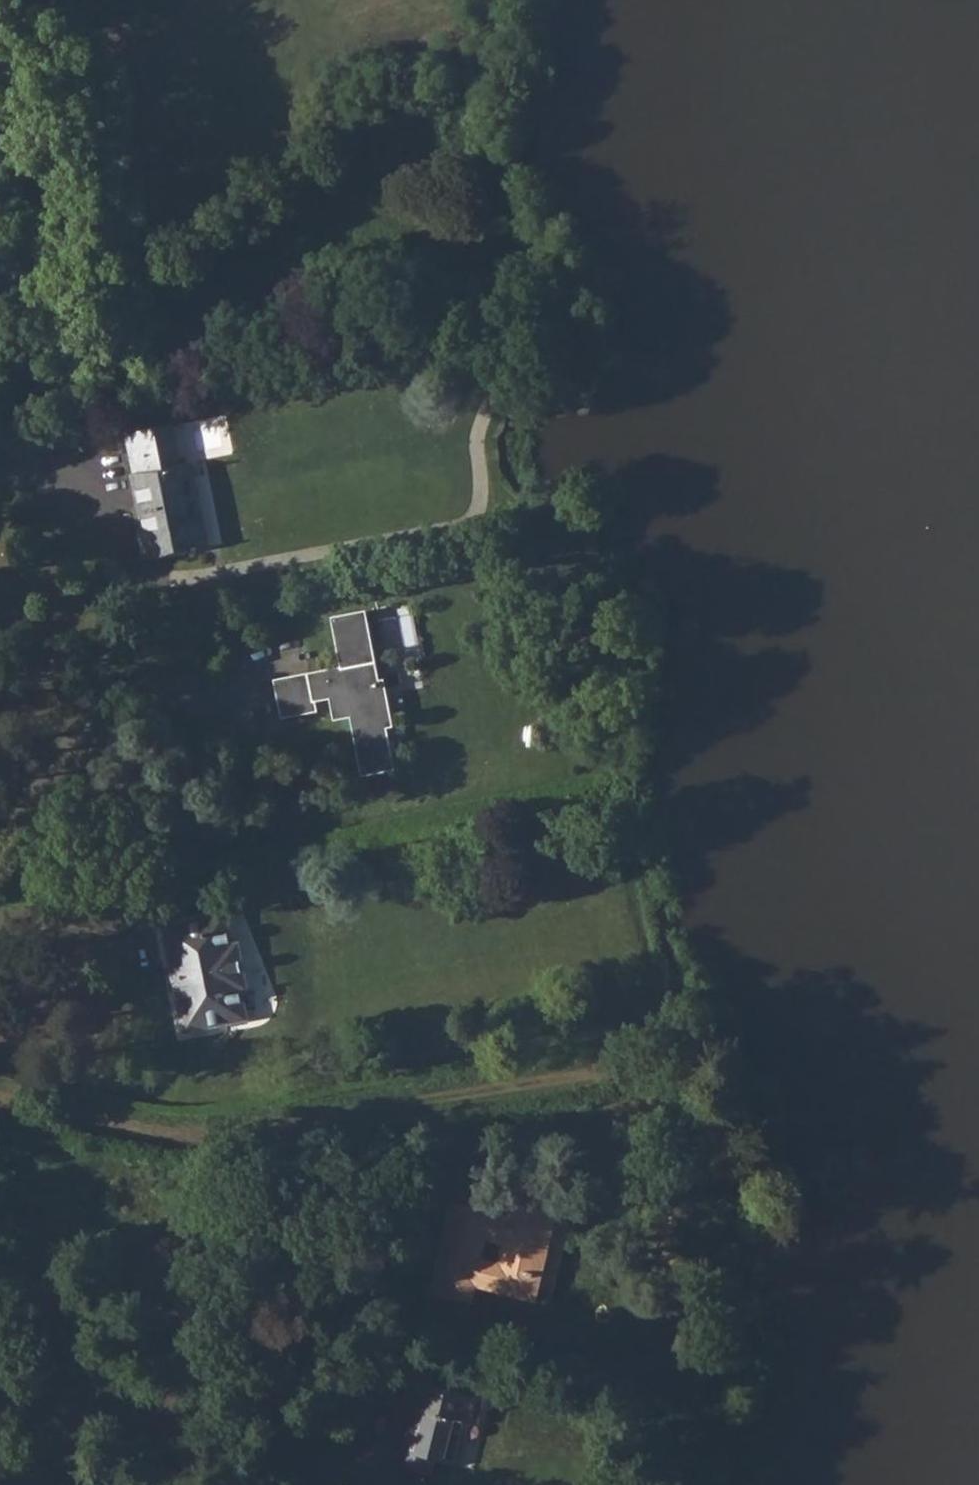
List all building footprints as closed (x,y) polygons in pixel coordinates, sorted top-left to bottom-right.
[(133,478),(147,539),(157,537),(161,557),(190,551),(187,532),(205,528),(192,467),(182,468),(173,427),(128,436),(137,477),(133,478)] [(278,681),(285,717),(315,711),(314,701),(333,697),(337,718),(353,715),(365,774),(394,769),(385,727),(393,725),(383,682),(380,683),(365,614),(335,619),(345,669),(278,681)] [(228,916),(165,927),(186,1033),(248,1020),(242,991),(249,988),(240,944),(234,945),(228,916)] [(453,1206),(433,1291),(469,1300),(474,1284),(516,1295),(522,1275),(536,1279),(551,1218),(515,1209),(512,1221),(453,1206)] [(397,1468),(416,1473),(420,1459),(433,1463),(459,1469),(470,1426),(478,1428),(484,1404),(411,1385),(404,1411),(412,1413),(397,1468)]
